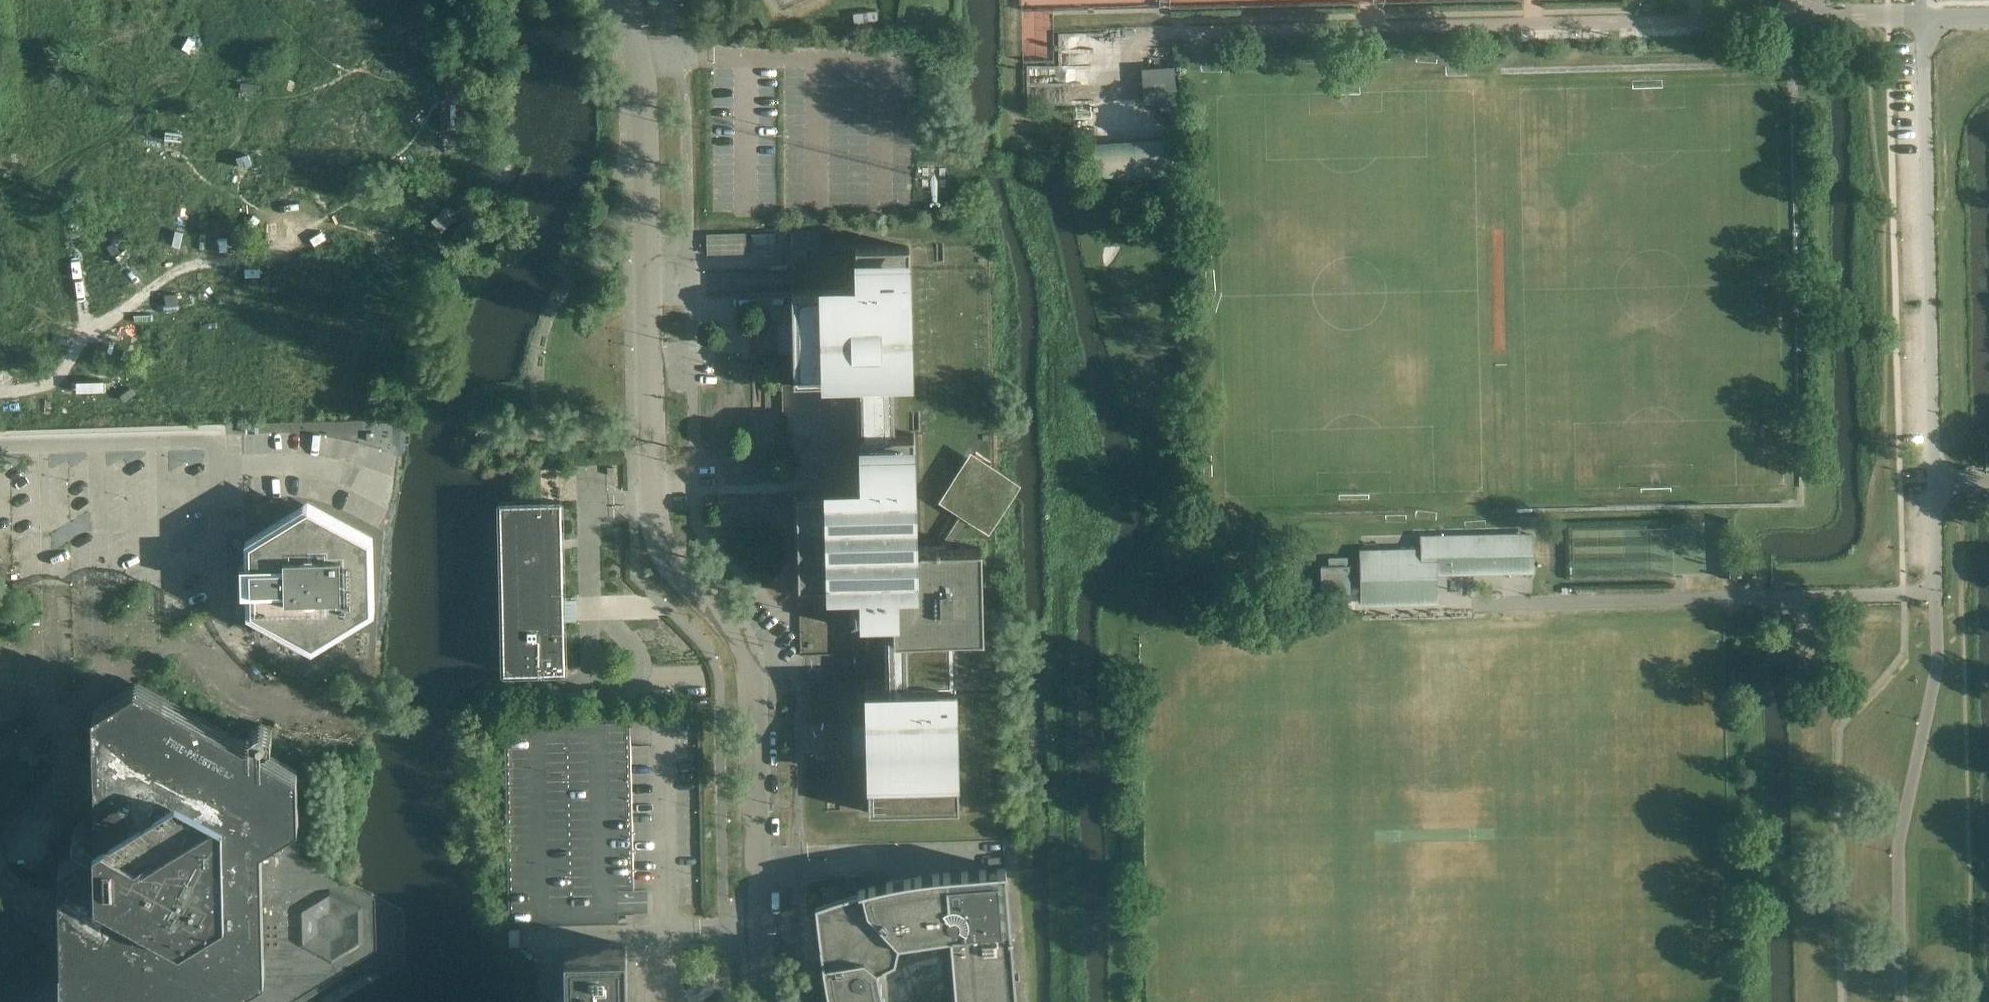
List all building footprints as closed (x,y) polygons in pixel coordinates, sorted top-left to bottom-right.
[(1144,105),(1177,103),(1175,64),(1141,67),(1144,105)] [(443,112),(475,111),(476,79),(442,80),(443,112)] [(1099,177),(1181,174),(1180,140),(1098,143),(1099,177)] [(746,231),(707,232),(707,234),(707,253),(746,252),(746,233),(746,231)] [(891,434),(890,397),(890,380),(912,380),(909,247),(820,249),(820,231),(790,231),(792,292),(792,322),(793,357),(794,383),(860,381),(861,435),(860,435),(861,493),(796,494),(799,584),(865,582),(865,588),(858,588),(859,635),(888,634),(889,694),(866,694),(869,813),(959,811),(956,692),(954,692),(953,638),(983,637),(981,547),(949,548),(971,515),(987,525),(1013,485),(995,474),(972,459),(946,499),(963,510),(954,523),(938,548),(916,549),(914,434),(891,434)] [(540,501),(499,502),(503,672),(544,671),(565,670),(564,614),(565,613),(566,613),(567,612),(567,611),(567,610),(567,609),(567,608),(566,607),(566,606),(565,606),(564,605),(563,605),(561,501),(540,501)] [(251,591),(251,611),(312,644),(370,608),(368,540),(308,507),(250,543),(250,563),(255,566),(256,588),(251,591)] [(1422,557),(1361,559),(1362,596),(1424,595),(1423,573),(1520,572),(1519,535),(1422,537),(1422,557)] [(1353,583),(1353,564),(1327,565),(1327,583),(1353,583)] [(375,896),(300,855),(299,814),(298,768),(263,749),(263,747),(272,742),(271,729),(261,723),(251,729),(251,740),(249,742),(138,682),(94,708),(96,824),(85,820),(75,825),(75,838),(87,845),(61,860),(64,1001),(217,1001),(221,999),(226,1001),(288,1001),(376,948),(375,896)] [(1006,868),(939,874),(923,876),(908,878),(894,880),(876,884),(858,889),(837,896),(816,903),(822,958),(824,968),(826,982),(829,997),(830,1001),(896,1001),(894,995),(885,956),(900,952),(904,934),(953,928),(959,989),(960,1001),(1017,1001),(1006,868)] [(509,946),(519,945),(519,929),(509,930),(509,946)] [(566,983),(566,986),(567,985),(567,996),(566,996),(566,1000),(567,1000),(567,1001),(626,1001),(626,999),(627,999),(627,995),(626,995),(626,984),(627,984),(627,981),(626,981),(626,970),(627,970),(626,966),(625,966),(625,955),(626,955),(626,944),(622,945),(622,946),(612,946),(612,945),(601,945),(601,946),(590,946),(590,945),(579,946),(579,947),(568,947),(568,946),(565,946),(565,957),(566,957),(566,968),(565,968),(565,971),(566,971),(567,982),(566,982),(566,983)]
